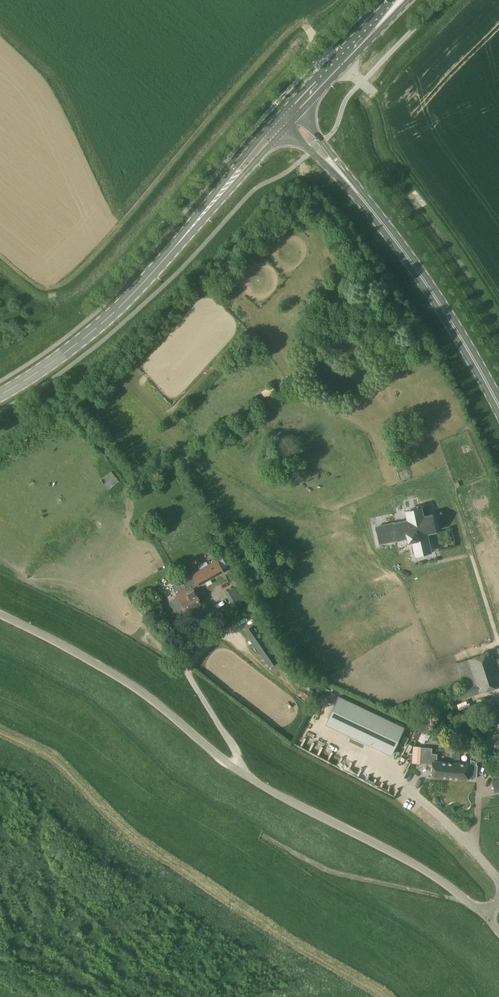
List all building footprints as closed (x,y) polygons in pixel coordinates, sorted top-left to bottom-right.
[(406,368),(395,371),(397,379),(408,376),(406,368)] [(114,383),(105,391),(110,396),(119,388),(114,383)] [(112,471),(100,479),(107,489),(119,481),(112,471)] [(407,543),(412,542),(415,555),(430,552),(426,533),(435,532),(431,514),(424,516),(422,507),(404,511),(406,520),(376,527),(379,544),(406,538),(407,543)] [(182,581),(186,588),(191,597),(195,594),(192,589),(223,571),(217,561),(182,581)] [(225,592),(233,606),(246,599),(238,585),(225,592)] [(201,603),(195,594),(191,597),(186,588),(176,594),(186,612),(201,603)] [(234,610),(236,614),(244,607),(241,604),(234,610)] [(269,668),(278,662),(253,625),(244,631),(269,668)] [(498,687),(498,678),(490,652),(456,663),(463,687),(444,693),(448,703),(498,687)] [(405,727),(383,717),(338,696),(325,724),(391,755),(405,727)] [(491,736),(495,753),(498,752),(498,734),(491,736)] [(420,764),(420,763),(421,753),(421,747),(413,746),(413,747),(412,763),(420,764)] [(454,763),(451,763),(437,762),(438,754),(432,753),(432,748),(421,747),(420,763),(433,764),(432,777),(453,779),(454,763)] [(454,763),(453,779),(466,780),(466,779),(473,780),(476,777),(477,765),(476,765),(476,763),(473,760),(470,760),(470,763),(469,763),(469,764),(464,764),(454,763)]
